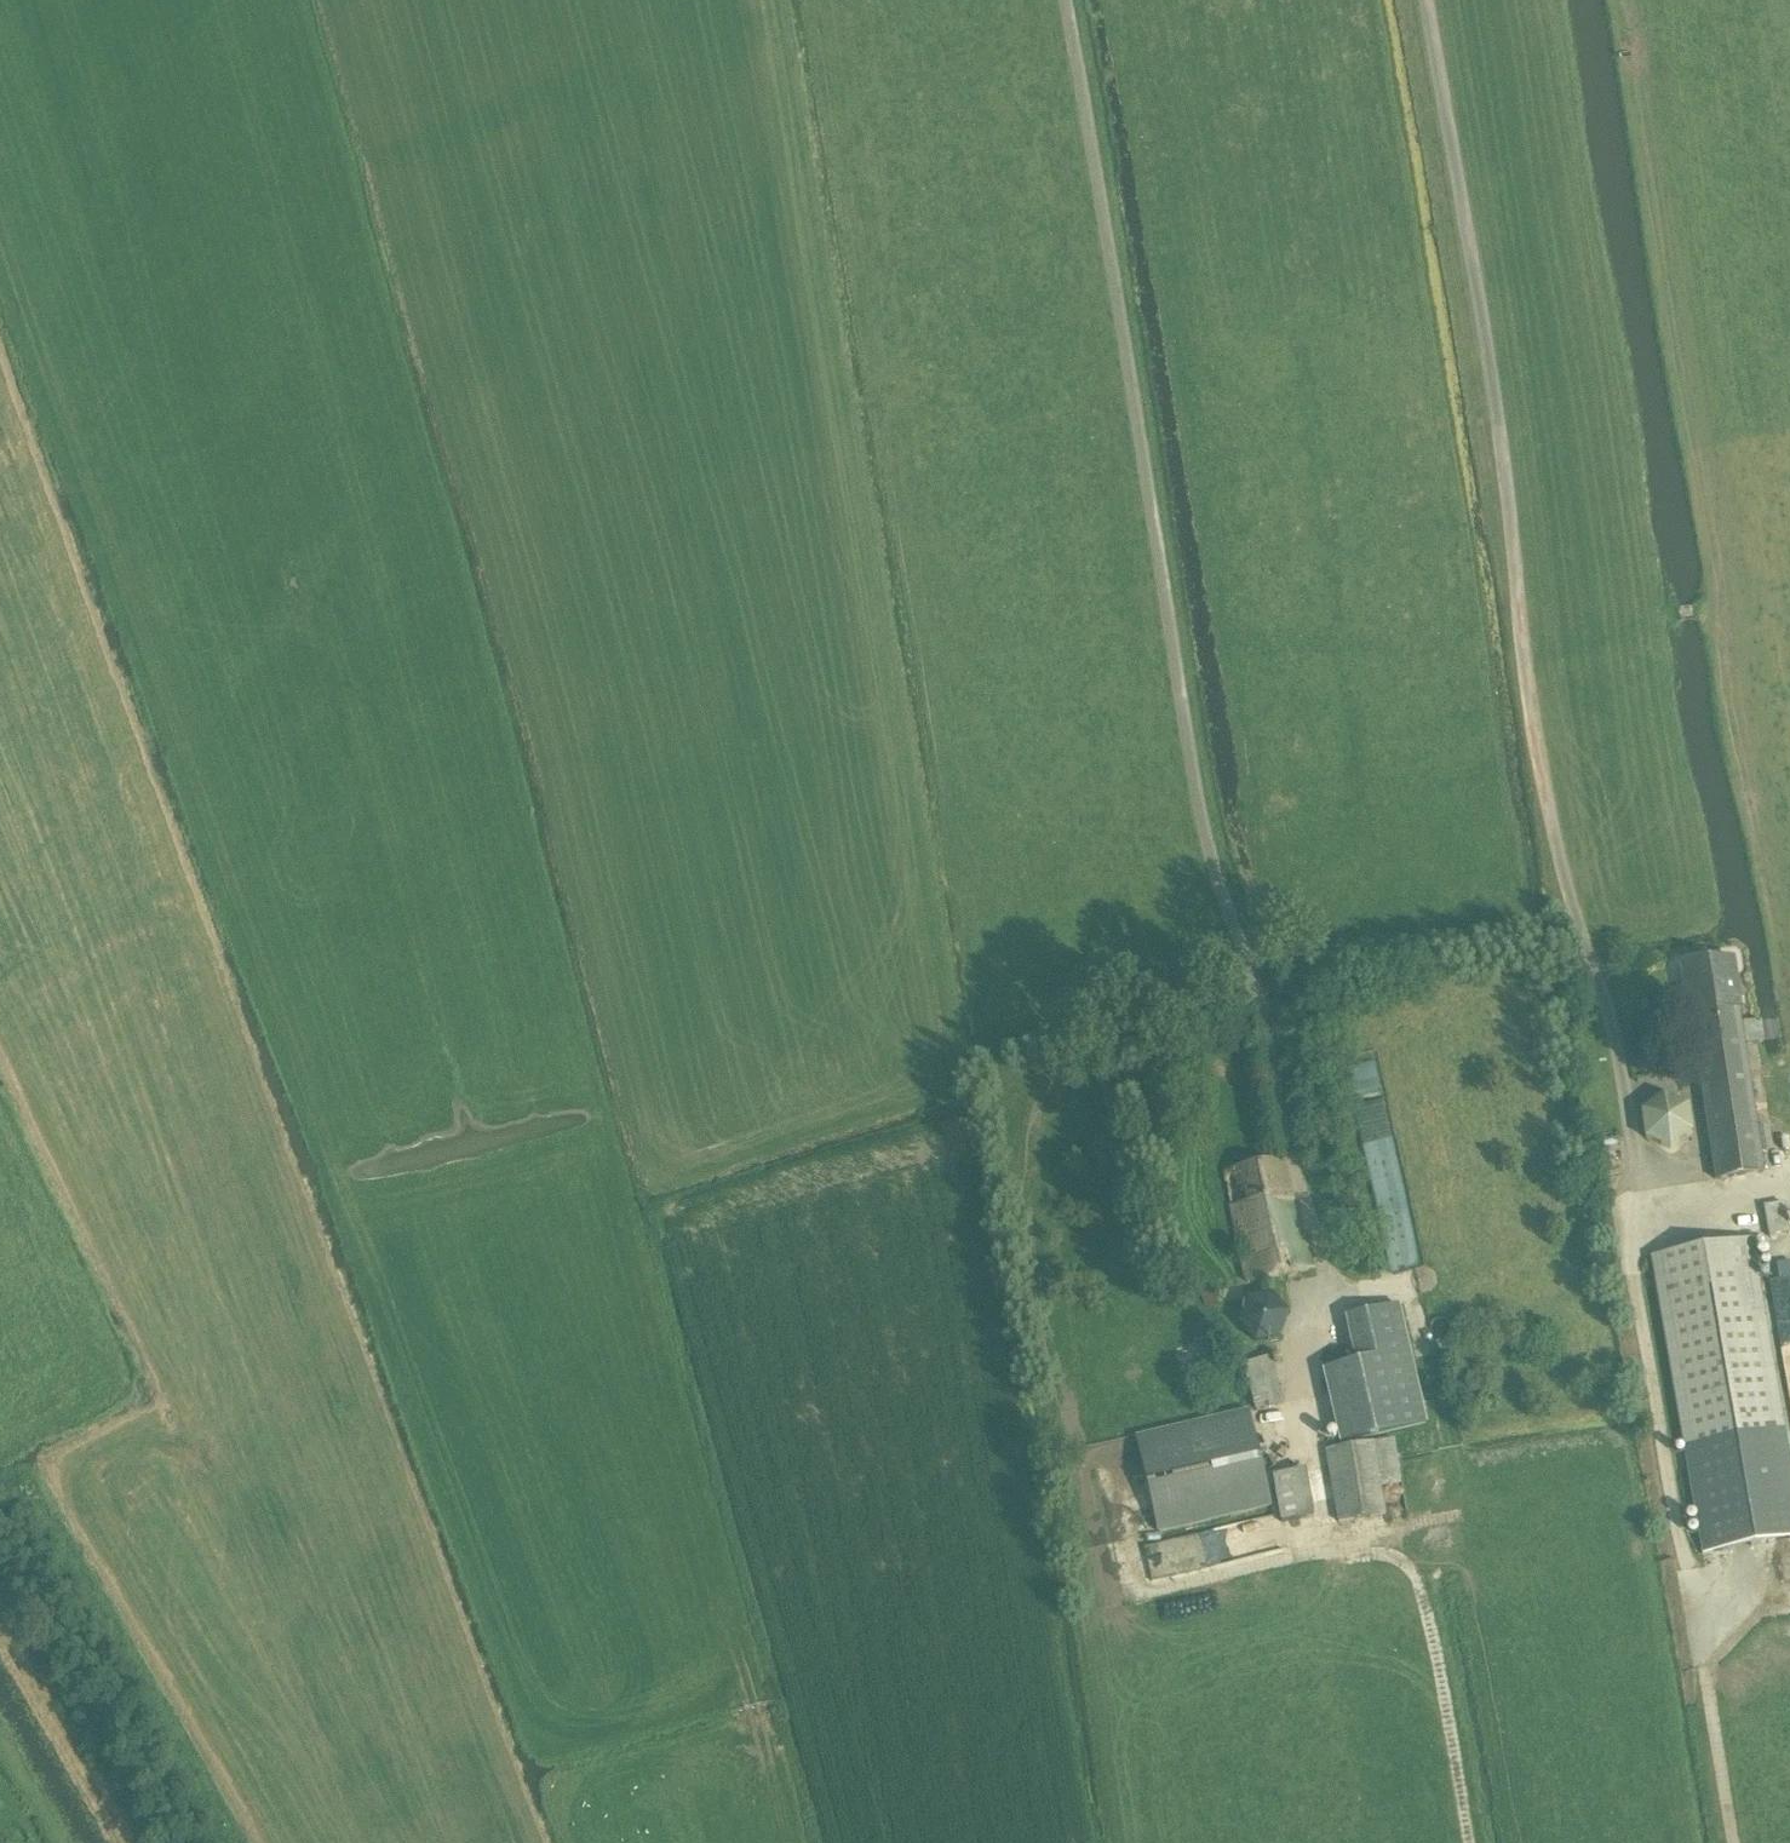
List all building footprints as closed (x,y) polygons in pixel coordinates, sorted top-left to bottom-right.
[(1744,1039),(1764,1036),(1761,1020),(1742,1023),(1740,1010),(1742,1010),(1734,960),(1680,968),(1688,1019),(1690,1018),(1715,1181),(1765,1174),(1744,1039)] [(1692,1133),(1689,1106),(1663,1094),(1641,1111),(1645,1140),(1671,1150),(1692,1133)] [(1246,1286),(1316,1270),(1282,1159),(1224,1172),(1246,1286)] [(1769,1236),(1789,1233),(1784,1203),(1764,1206),(1769,1236)] [(1651,1257),(1702,1554),(1789,1538),(1789,1462),(1751,1239),(1651,1257)] [(1281,1338),(1289,1313),(1271,1295),(1246,1299),(1238,1324),(1255,1344),(1281,1338)] [(1340,1444),(1427,1423),(1399,1303),(1346,1316),(1357,1360),(1322,1369),(1340,1444)] [(1256,1412),(1284,1404),(1271,1356),(1243,1364),(1256,1412)] [(1158,1534),(1272,1508),(1249,1409),(1135,1436),(1158,1534)] [(1394,1438),(1324,1450),(1337,1522),(1386,1514),(1382,1486),(1402,1482),(1394,1438)] [(1280,1522),(1314,1517),(1306,1469),(1272,1475),(1280,1522)]
